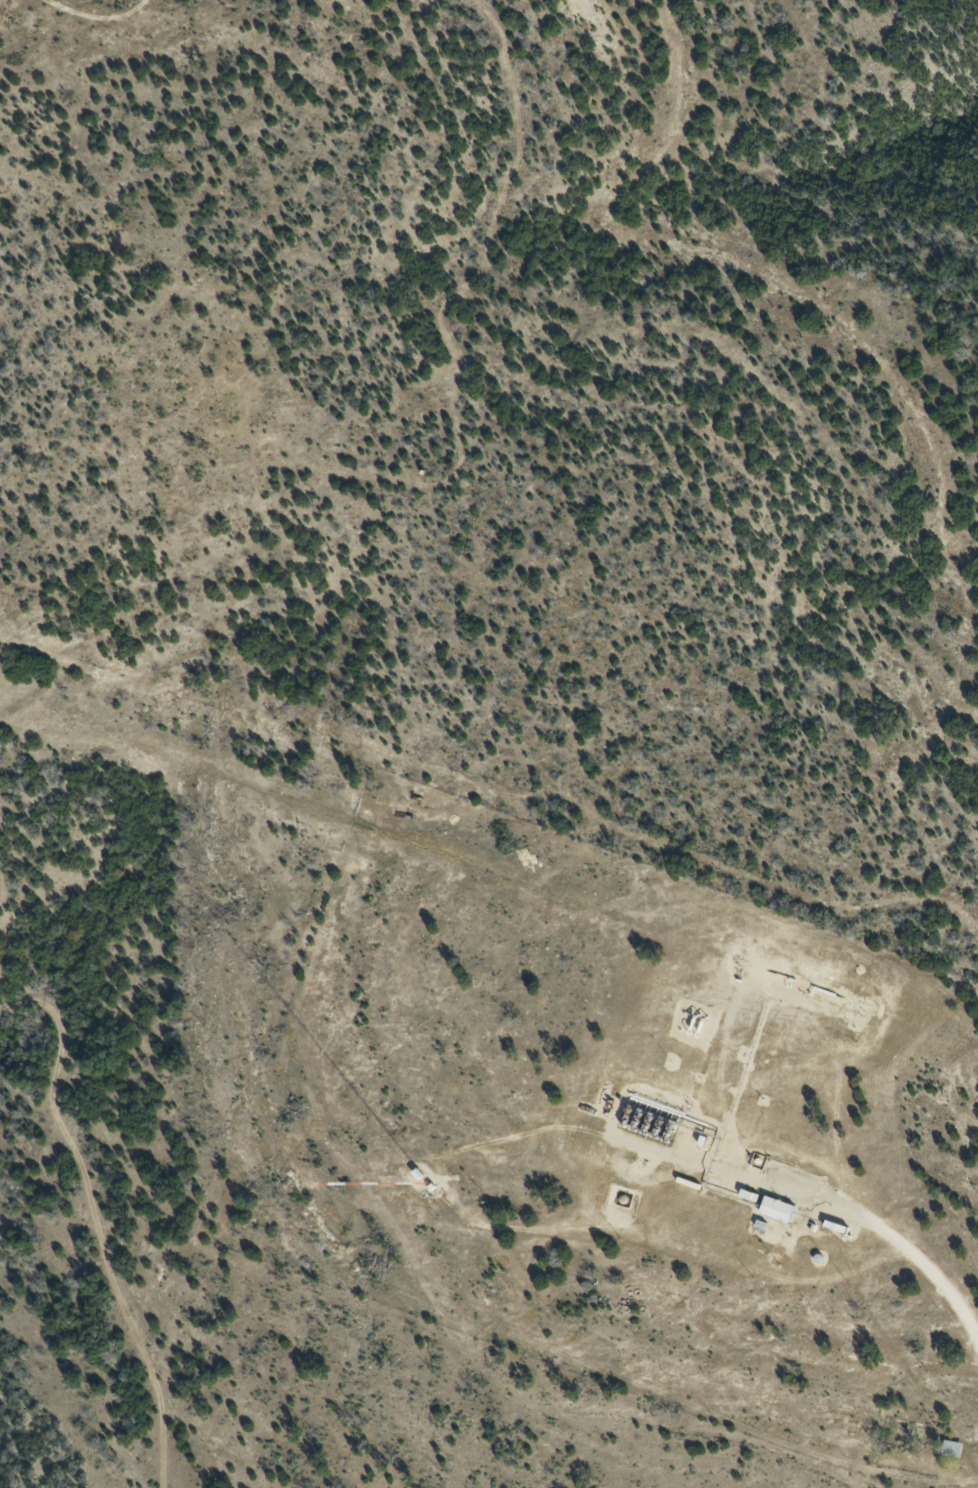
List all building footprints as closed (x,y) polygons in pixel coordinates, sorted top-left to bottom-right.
[(754,1214),(785,1221),(789,1204),(759,1196),(754,1214)] [(958,1443),(939,1439),(936,1454),(955,1458),(958,1443)]
